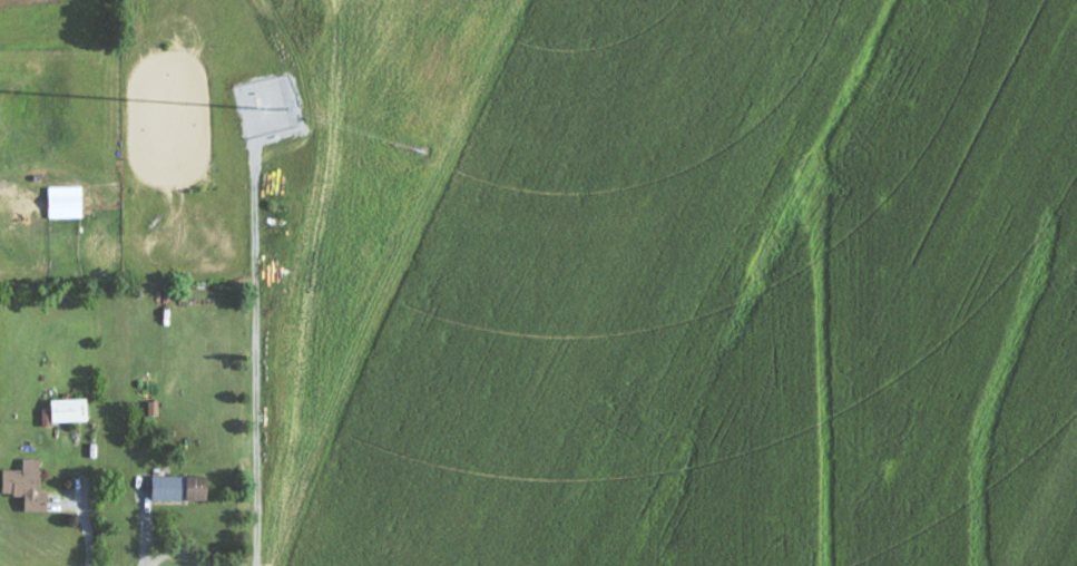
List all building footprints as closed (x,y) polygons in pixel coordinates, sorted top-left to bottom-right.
[(49,220),(82,219),(81,188),(49,189),(49,220)] [(88,422),(87,400),(51,401),(52,424),(88,422)] [(3,471),(3,496),(25,497),(25,513),(47,513),(47,493),(40,492),(41,461),(23,461),(23,472),(3,471)] [(186,502),(208,501),(208,477),(152,478),(152,502),(186,502)]
